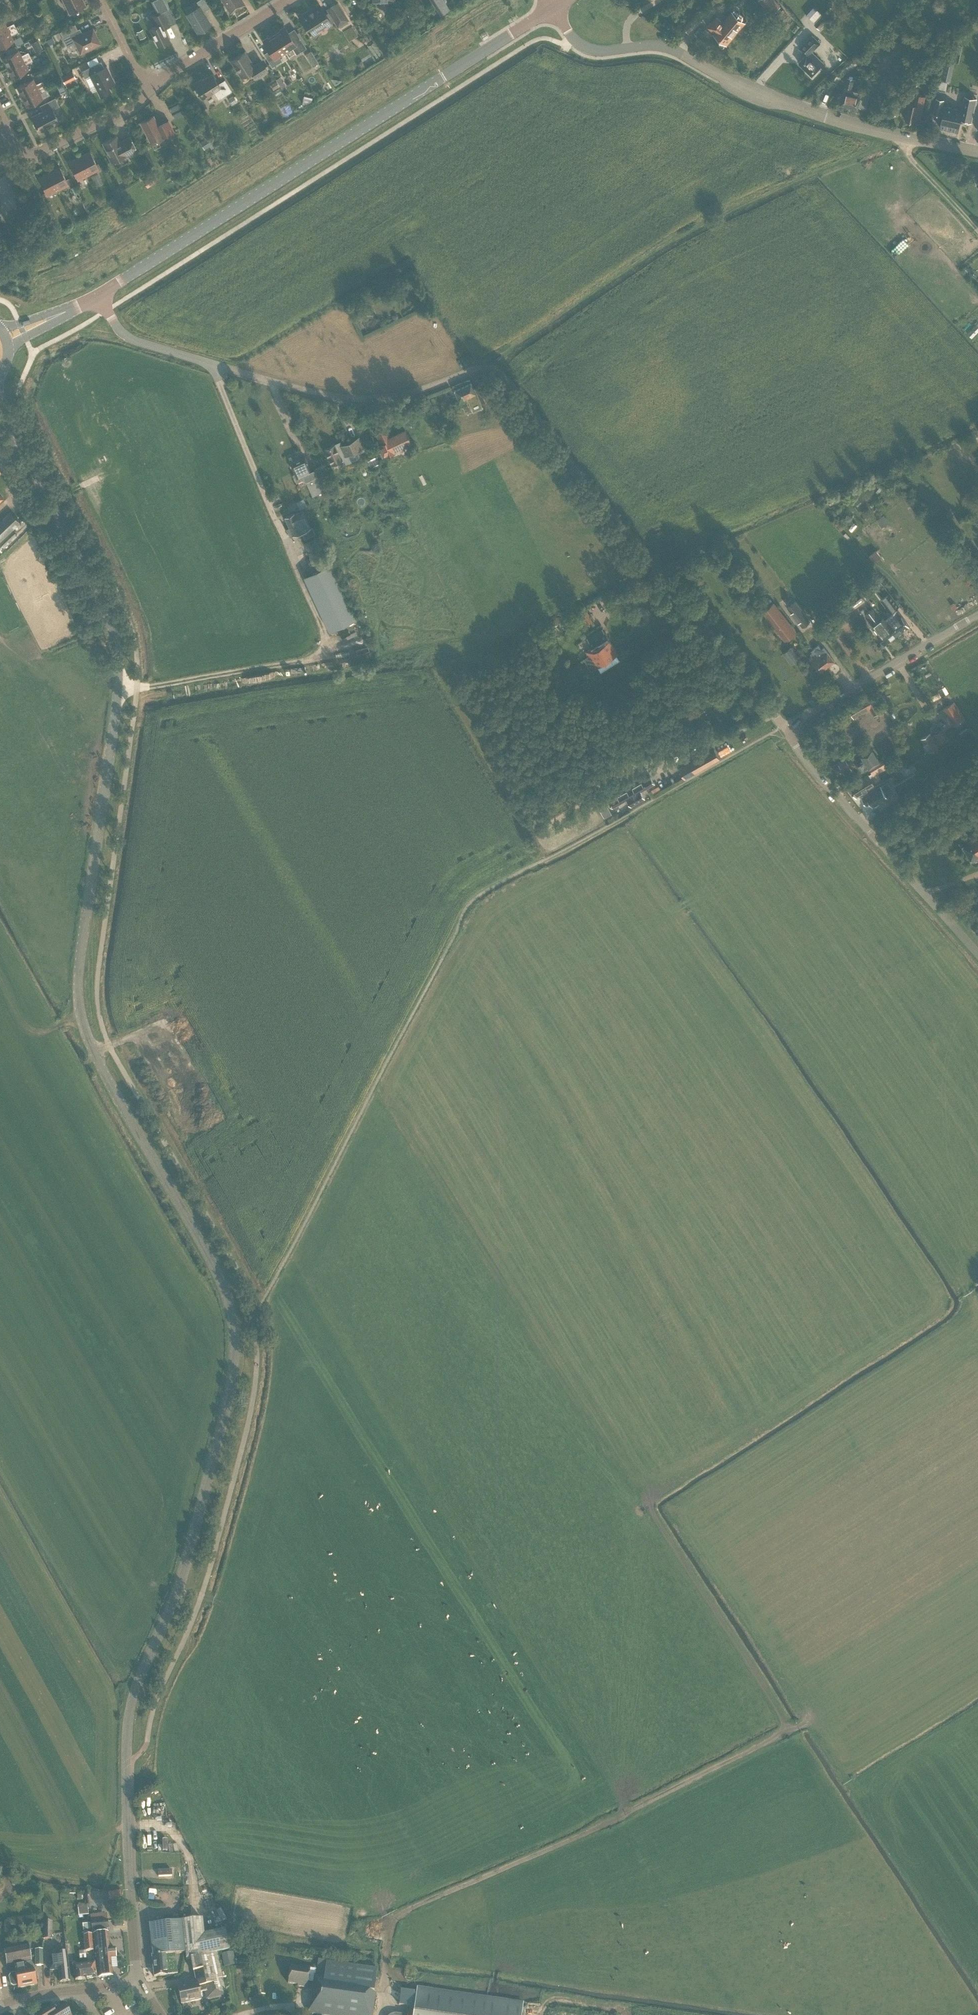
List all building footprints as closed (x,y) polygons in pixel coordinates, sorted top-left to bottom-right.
[(69,13),(85,5),(83,0),(63,0),(69,13)] [(209,8),(205,0),(199,0),(196,2),(199,7),(186,15),(197,33),(210,25),(202,12),(209,8)] [(230,13),(244,4),(242,0),(222,0),(230,13)] [(758,1),(771,16),(781,7),(774,0),(759,0),(758,1)] [(16,10),(12,2),(4,7),(8,15),(16,10)] [(348,20),(337,3),(327,10),(329,13),(325,15),(319,5),(299,17),(309,33),(312,38),(318,34),(317,31),(326,26),(327,28),(332,25),(331,23),(334,21),(338,27),(348,20)] [(448,10),(445,5),(438,9),(441,14),(448,10)] [(912,14),(906,9),(900,15),(906,21),(912,14)] [(163,27),(170,24),(163,10),(152,16),(156,26),(149,29),(158,46),(170,41),(163,27)] [(105,20),(101,14),(94,18),(98,25),(105,20)] [(829,19),(824,14),(814,24),(819,29),(829,19)] [(717,17),(708,27),(727,43),(736,32),(736,33),(745,24),(734,15),(726,24),(717,17)] [(21,16),(14,20),(17,25),(24,21),(21,16)] [(698,17),(685,28),(690,34),(704,24),(698,17)] [(16,28),(14,23),(7,27),(4,21),(0,23),(0,36),(16,28)] [(32,27),(26,31),(28,36),(35,33),(32,27)] [(274,35),(285,52),(292,48),(296,55),(306,48),(296,33),(290,37),(284,27),(279,30),(280,31),(274,35)] [(358,36),(352,27),(343,32),(349,41),(358,36)] [(0,36),(0,48),(14,41),(11,35),(18,32),(16,28),(0,36)] [(100,44),(92,29),(78,36),(75,31),(62,37),(67,47),(75,43),(80,53),(100,44)] [(143,29),(137,31),(140,39),(146,36),(143,29)] [(279,56),(285,52),(274,35),(268,39),(267,37),(262,41),(268,51),(263,54),(272,67),(282,61),(279,56)] [(800,48),(807,55),(799,62),(812,76),(821,67),(820,67),(824,63),(812,51),(821,43),(813,35),(800,48)] [(14,40),(17,45),(23,42),(20,37),(14,40)] [(52,37),(44,40),(47,45),(54,42),(52,37)] [(38,39),(31,43),(35,52),(42,48),(38,39)] [(2,58),(7,68),(30,57),(28,52),(21,56),(18,50),(16,46),(10,49),(12,53),(2,58)] [(318,63),(310,51),(304,55),(312,67),(318,63)] [(255,79),(267,71),(260,61),(253,66),(245,52),(230,61),(240,77),(250,71),(255,79)] [(30,57),(7,68),(12,78),(22,73),(24,76),(30,73),(28,70),(25,64),(32,61),(30,57)] [(114,83),(106,66),(104,68),(100,62),(81,71),(85,78),(89,75),(100,97),(111,92),(108,86),(114,83)] [(76,78),(71,70),(61,76),(65,84),(76,78)] [(218,100),(231,91),(224,80),(217,84),(211,74),(201,81),(201,79),(193,84),(202,99),(214,92),(218,100)] [(279,76),(275,79),(281,88),(285,85),(279,76)] [(850,90),(853,77),(851,77),(851,79),(848,78),(845,89),(846,89),(845,91),(844,91),(840,104),(857,109),(858,104),(864,106),(867,94),(850,90)] [(22,97),(45,85),(44,85),(48,83),(46,79),(36,84),(33,79),(17,87),(22,97)] [(279,86),(276,81),(270,84),(273,90),(279,86)] [(916,86),(906,83),(903,95),(913,97),(916,86)] [(45,85),(22,97),(27,107),(43,99),(40,93),(47,90),(45,85)] [(925,96),(920,95),(917,94),(914,105),(908,104),(905,120),(919,123),(925,96)] [(236,101),(232,95),(227,98),(231,105),(236,101)] [(312,97),(303,96),(302,103),(308,105),(310,102),(312,97)] [(962,110),(942,106),(944,100),(936,98),(933,113),(942,115),(940,127),(958,131),(960,120),(971,122),(975,101),(976,99),(964,96),(962,110)] [(43,111),(32,117),(37,128),(36,128),(39,134),(45,131),(44,130),(59,123),(52,110),(59,106),(55,98),(40,106),(43,111)] [(164,136),(173,131),(168,121),(162,124),(163,126),(159,127),(153,116),(140,122),(151,144),(164,137),(164,136)] [(126,156),(137,150),(130,138),(120,143),(116,136),(102,143),(108,154),(107,155),(111,162),(125,155),(126,156)] [(208,137),(199,142),(204,149),(212,144),(208,137)] [(79,157),(88,175),(99,170),(90,152),(79,157)] [(78,180),(88,175),(79,157),(68,163),(78,180)] [(49,173),(58,190),(69,185),(68,184),(72,183),(69,178),(66,180),(60,167),(49,173)] [(97,172),(92,175),(96,183),(102,180),(97,172)] [(47,196),(58,190),(49,173),(38,178),(47,196)] [(151,176),(145,180),(143,181),(147,187),(149,186),(155,182),(151,176)] [(469,404),(479,401),(480,402),(489,398),(483,384),(473,388),(471,383),(454,391),(459,401),(461,406),(468,402),(469,404)] [(519,420),(507,403),(498,410),(505,420),(508,418),(512,423),(515,422),(517,422),(520,421),(519,420)] [(367,427),(364,420),(357,423),(359,430),(367,427)] [(390,436),(387,429),(375,434),(380,444),(377,445),(383,458),(411,445),(404,429),(390,436)] [(355,451),(364,447),(359,437),(338,446),(341,453),(339,454),(334,444),(324,449),(331,465),(338,462),(340,464),(346,463),(352,461),(358,458),(355,451)] [(370,467),(378,466),(376,455),(368,457),(370,467)] [(315,468),(311,470),(305,457),(290,464),(295,474),(292,475),(296,483),(304,479),(312,496),(326,489),(315,468)] [(329,472),(325,463),(316,467),(320,477),(329,472)] [(294,513),(284,518),(290,530),(287,531),(290,537),(292,536),(293,536),(301,532),(304,539),(311,536),(315,534),(312,527),(310,528),(302,511),(294,514),(294,513)] [(20,522),(10,512),(0,522),(0,541),(20,522)] [(1,542),(7,549),(19,538),(13,531),(1,542)] [(328,565),(319,547),(315,538),(304,542),(308,552),(314,565),(316,570),(328,565)] [(356,619),(331,564),(303,577),(328,632),(356,619)] [(883,584),(877,577),(871,582),(876,588),(877,589),(883,584)] [(865,600),(858,590),(841,603),(849,613),(865,600)] [(889,593),(880,600),(889,611),(898,604),(892,596),(889,593)] [(588,624),(593,621),(589,615),(590,615),(584,605),(577,610),(583,620),(585,619),(588,624)] [(801,629),(810,622),(798,607),(789,613),(801,629)] [(895,636),(881,620),(873,609),(866,614),(874,625),(872,626),(878,634),(877,635),(884,645),(895,636)] [(883,618),(881,620),(895,636),(908,626),(897,610),(884,620),(883,618)] [(784,642),(795,634),(778,612),(767,620),(784,642)] [(589,642),(592,648),(586,651),(596,667),(617,654),(610,641),(611,641),(605,632),(604,632),(602,629),(587,638),(589,642)] [(575,647),(579,645),(575,638),(565,645),(571,656),(578,652),(575,647)] [(818,646),(813,651),(826,668),(834,662),(823,648),(821,650),(818,646)] [(791,664),(799,658),(791,647),(783,653),(791,664)] [(826,668),(813,651),(811,652),(813,653),(810,655),(812,657),(809,659),(819,673),(826,668)] [(873,694),(848,709),(854,718),(870,708),(875,714),(881,710),(877,704),(879,703),(873,694)] [(965,719),(954,701),(943,708),(953,726),(965,719)] [(819,732),(816,728),(809,733),(813,741),(817,739),(815,735),(819,732)] [(974,736),(970,730),(963,735),(967,741),(974,736)] [(932,736),(930,733),(921,738),(929,752),(938,747),(942,745),(940,742),(945,739),(941,731),(932,736)] [(864,758),(857,763),(859,766),(858,766),(861,772),(880,760),(872,748),(862,755),(864,758)] [(903,761),(897,751),(891,754),(894,759),(894,760),(896,759),(899,764),(903,761)] [(857,763),(851,755),(832,767),(837,775),(842,772),(845,775),(858,766),(859,766),(857,763)] [(665,759),(655,763),(658,772),(668,768),(665,759)] [(888,767),(883,759),(869,768),(874,776),(888,767)] [(874,784),(868,774),(849,786),(855,795),(856,794),(857,796),(874,785),(874,784)] [(654,783),(651,777),(650,776),(609,800),(613,806),(627,798),(631,806),(645,798),(640,791),(654,783)] [(918,779),(912,783),(915,788),(921,784),(918,779)] [(888,782),(881,786),(862,797),(866,805),(871,802),(873,806),(882,801),(888,798),(884,792),(891,788),(888,782)] [(661,790),(659,786),(651,790),(654,794),(661,790)] [(604,816),(610,813),(605,804),(599,807),(604,816)] [(973,840),(971,836),(966,839),(968,843),(962,847),(971,862),(977,858),(977,837),(973,840)] [(172,1058),(185,1052),(182,1044),(168,1051),(172,1058)] [(133,1057),(144,1057),(143,1045),(133,1045),(133,1057)] [(147,1072),(151,1068),(144,1062),(140,1067),(147,1072)] [(78,1906),(79,1916),(89,1915),(88,1904),(78,1906)] [(202,1919),(182,1921),(186,1959),(188,1959),(190,1970),(193,1969),(194,1975),(196,1982),(197,1982),(199,1991),(203,1990),(204,1996),(220,1993),(222,2006),(228,2004),(216,1953),(229,1950),(225,1930),(204,1935),(202,1919)] [(94,1941),(98,1978),(112,1976),(110,1957),(115,1956),(115,1957),(116,1957),(115,1948),(114,1948),(114,1949),(109,1950),(108,1939),(107,1939),(107,1933),(106,1933),(106,1929),(107,1929),(106,1921),(90,1923),(91,1935),(92,1941),(94,1941)] [(149,1924),(153,1956),(152,1956),(154,1977),(177,1974),(175,1954),(184,1953),(181,1921),(149,1924)] [(43,1940),(52,1940),(52,1922),(43,1922),(43,1940)] [(91,1935),(84,1936),(85,1952),(93,1951),(92,1941),(91,1935)] [(18,1988),(27,1986),(23,1963),(31,1961),(29,1945),(4,1950),(6,1966),(16,1964),(17,1972),(15,1973),(15,1974),(11,1975),(9,1977),(10,1984),(13,1986),(17,1985),(18,1988)] [(67,1953),(48,1955),(50,1971),(58,1970),(60,1982),(70,1981),(68,1963),(67,1953)] [(31,1961),(23,1963),(27,1986),(37,1985),(34,1969),(33,1969),(32,1962),(31,1962),(31,1961)] [(377,1968),(326,1961),(324,1975),(315,1974),(316,1970),(310,1969),(310,1968),(300,1966),(300,1968),(290,1967),(288,1983),(298,1985),(297,1986),(307,1988),(308,1981),(313,1981),(309,2013),(323,2014),(372,2014),(375,1993),(373,1992),(375,1983),(377,1968)] [(95,1963),(73,1965),(75,1980),(85,1979),(96,1978),(95,1963)] [(197,1982),(196,1982),(184,1984),(185,1987),(178,1988),(181,2004),(201,2000),(199,1991),(197,1982)] [(523,2003),(417,1988),(413,2014),(521,2014),(523,2003)] [(402,1994),(401,2006),(412,2006),(412,1994),(402,1994)] [(65,2006),(55,2012),(52,2007),(38,2014),(70,2014),(65,2006)]
